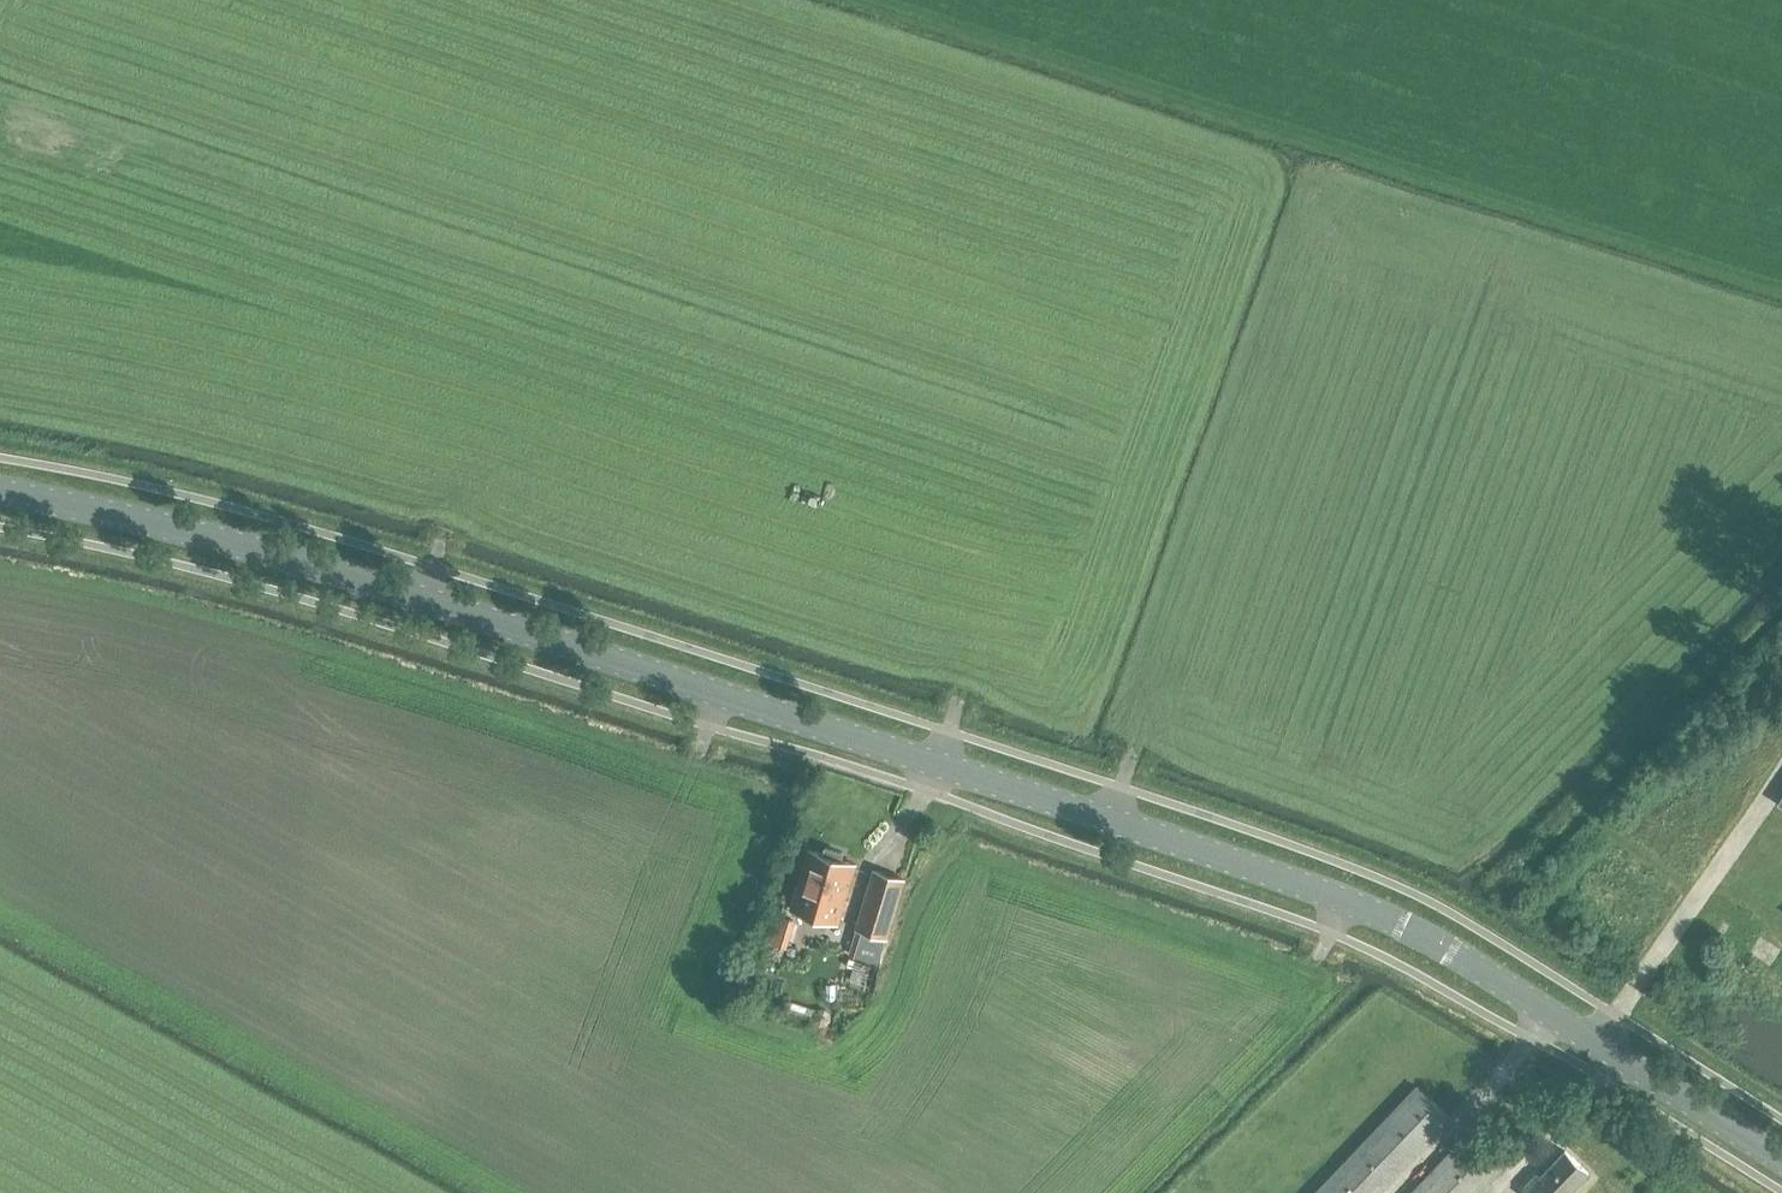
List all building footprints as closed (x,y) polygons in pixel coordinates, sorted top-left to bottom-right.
[(839,924),(857,865),(808,849),(789,908),(839,924)] [(862,912),(856,930),(888,939),(904,885),(873,876),(865,901),(862,912)] [(856,930),(848,959),(856,961),(879,968),(888,939),(856,930)] [(749,976),(746,985),(757,988),(759,979),(749,976)] [(818,1009),(814,1014),(815,1021),(819,1025),(824,1026),(827,1025),(831,1019),(831,1012),(830,1012),(825,1008),(818,1009)] [(1451,1121),(1453,1119),(1453,1118),(1417,1084),(1416,1086),(1407,1095),(1401,1101),(1397,1105),(1321,1185),(1316,1190),(1313,1192),(1382,1192),(1451,1121)] [(1411,1192),(1479,1192),(1493,1178),(1503,1168),(1504,1167),(1502,1166),(1468,1133),(1467,1134),(1411,1192)] [(1590,1174),(1566,1150),(1541,1177),(1537,1173),(1523,1189),(1527,1192),(1571,1192),(1590,1174)]
